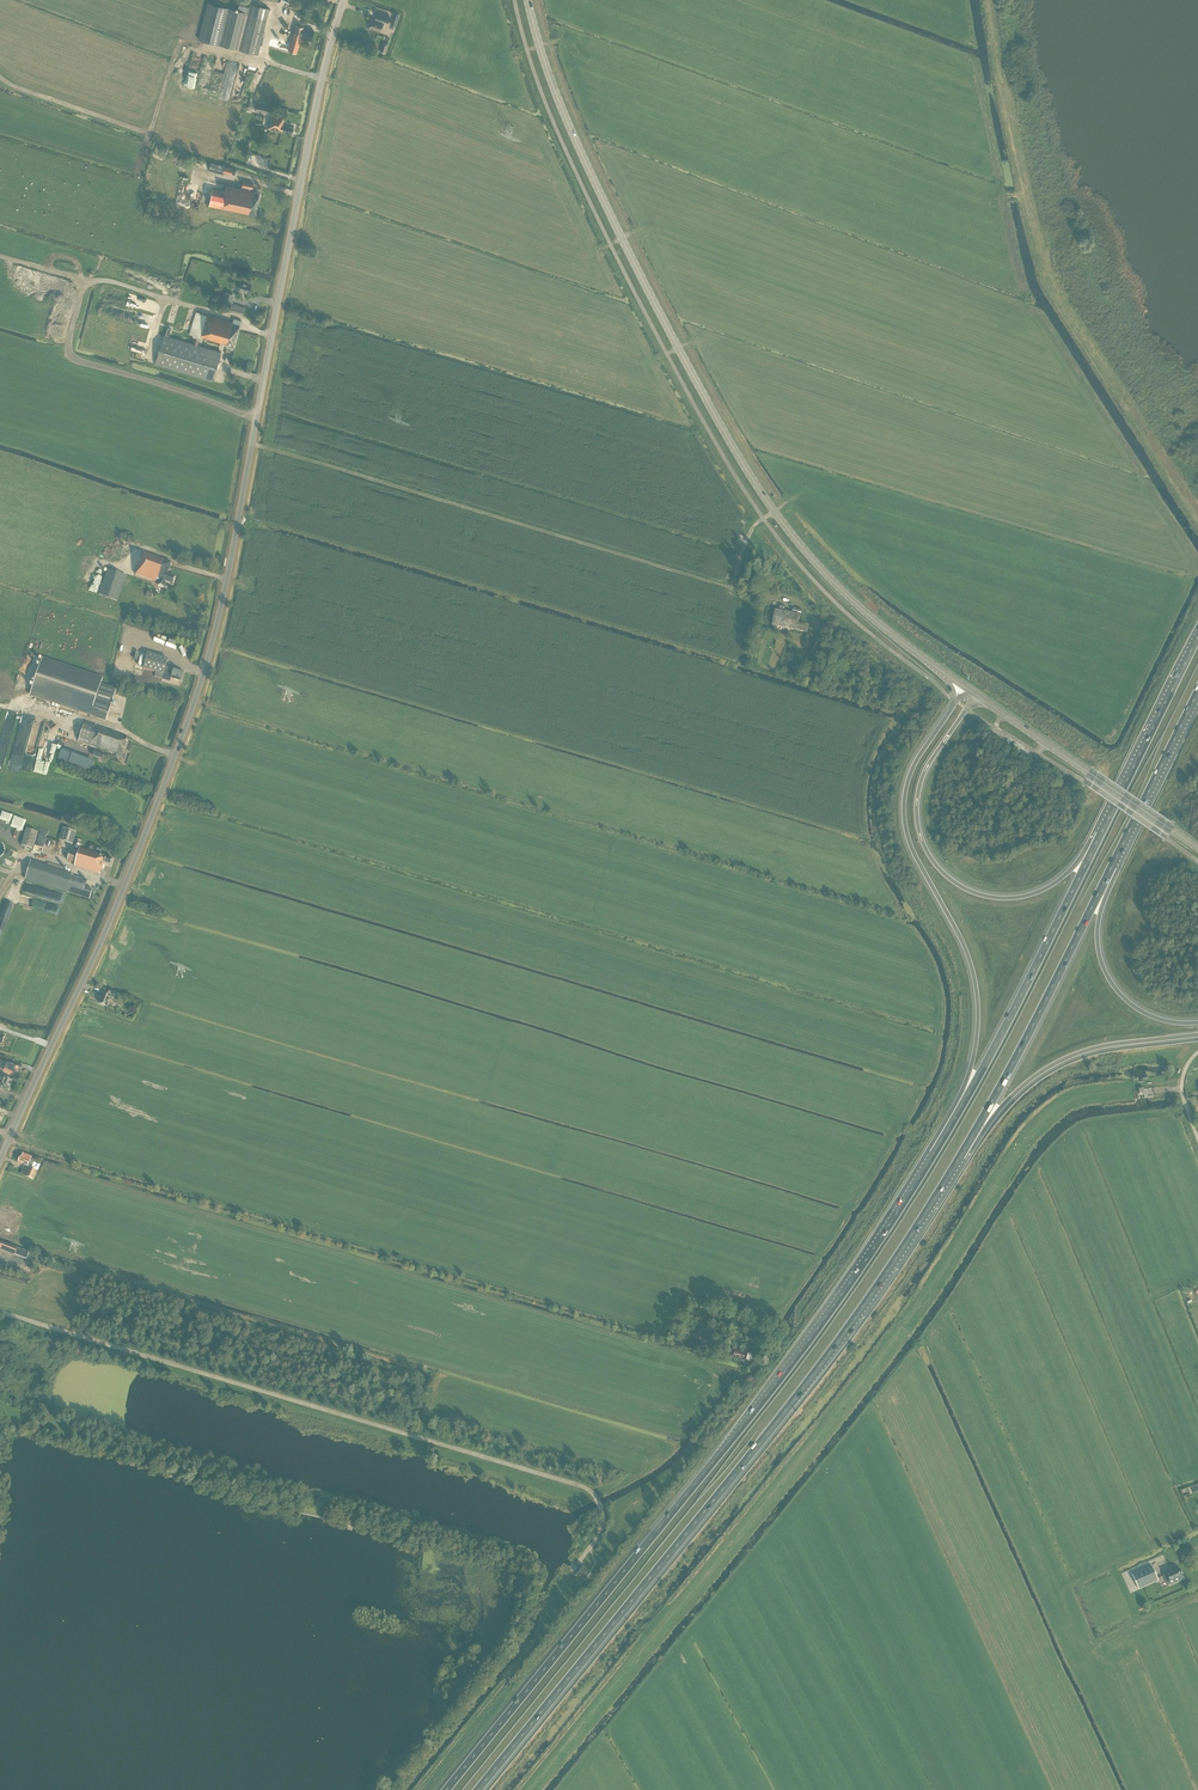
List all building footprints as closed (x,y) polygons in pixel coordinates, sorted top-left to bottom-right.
[(267,19),(228,9),(219,45),(258,55),(267,19)] [(388,23),(389,18),(381,15),(380,20),(380,22),(372,19),(369,28),(380,31),(383,23),(383,21),(388,23)] [(274,27),(268,45),(296,53),(301,38),(305,39),(304,39),(311,41),(314,31),(307,29),(307,30),(304,29),(304,27),(295,25),(293,32),(274,27)] [(257,104),(250,103),(249,108),(267,112),(268,106),(257,104)] [(282,130),(292,133),(293,127),(282,125),(282,121),(283,122),(284,117),(271,113),(270,118),(269,118),(267,129),(282,132),(282,130)] [(223,173),(231,175),(233,169),(211,162),(209,171),(223,175),(223,173)] [(253,184),(243,182),(242,186),(242,189),(226,186),(224,192),(212,189),(209,205),(255,215),(259,193),(252,192),(252,191),(250,191),(251,188),(252,189),(253,184)] [(204,246),(207,227),(197,226),(193,243),(204,246)] [(249,293),(252,284),(240,281),(237,289),(249,293)] [(232,295),(226,293),(223,301),(230,303),(232,295)] [(243,314),(245,308),(231,304),(229,310),(243,314)] [(234,319),(233,323),(196,312),(189,334),(193,336),(192,338),(194,338),(192,344),(164,335),(155,364),(212,381),(221,352),(197,345),(200,336),(220,343),(220,345),(224,347),(225,344),(228,345),(227,346),(233,347),(240,325),(241,321),(234,319)] [(171,562),(143,552),(140,561),(142,562),(140,566),(139,565),(136,574),(159,583),(158,585),(164,588),(166,582),(173,585),(176,578),(167,575),(170,566),(169,566),(171,562)] [(126,576),(108,569),(99,594),(117,601),(126,576)] [(807,632),(809,624),(798,622),(800,615),(776,609),(772,625),(773,625),(773,627),(776,628),(777,626),(807,632)] [(141,646),(146,636),(136,632),(131,642),(141,646)] [(181,681),(183,672),(166,666),(168,659),(148,653),(143,668),(156,672),(155,676),(162,678),(163,674),(171,676),(171,678),(181,681)] [(107,718),(116,689),(101,684),(102,679),(62,666),(52,694),(93,708),(91,713),(107,718)] [(112,732),(93,725),(85,722),(78,741),(117,755),(116,757),(123,759),(128,743),(126,742),(128,737),(117,733),(116,735),(112,734),(112,732)] [(91,771),(94,762),(62,750),(58,759),(91,771)] [(103,759),(105,754),(94,750),(92,755),(103,759)] [(66,822),(64,828),(63,828),(59,840),(70,843),(73,844),(79,826),(66,822)] [(27,829),(26,832),(22,846),(32,849),(37,832),(27,829)] [(100,854),(80,848),(78,854),(70,851),(67,860),(75,862),(74,866),(100,874),(101,869),(102,869),(104,863),(111,865),(112,859),(100,855),(100,854)] [(86,881),(71,876),(72,873),(31,860),(25,880),(90,899),(92,889),(84,887),(86,881)] [(122,996),(116,994),(109,991),(107,996),(103,994),(99,1004),(107,1007),(111,997),(114,999),(120,1001),(122,996)] [(15,1076),(18,1068),(9,1064),(6,1073),(15,1076)] [(2,1085),(1,1087),(0,1088),(4,1090),(5,1087),(9,1089),(13,1080),(5,1077),(5,1076),(0,1074),(0,1084),(2,1085)] [(31,1157),(23,1153),(22,1156),(21,1156),(18,1162),(24,1164),(24,1165),(30,1168),(31,1168),(34,1162),(30,1160),(31,1157)] [(31,1168),(30,1168),(26,1177),(33,1180),(37,1170),(31,1168)] [(0,1242),(0,1250),(6,1252),(16,1256),(18,1249),(8,1245),(0,1242)] [(40,1256),(28,1252),(26,1257),(38,1261),(40,1256)] [(712,1313),(701,1310),(698,1318),(708,1321),(709,1320),(713,1321),(714,1318),(711,1317),(712,1313)] [(700,1335),(684,1329),(682,1335),(698,1341),(700,1335)] [(751,1363),(753,1354),(745,1351),(744,1352),(733,1349),(730,1357),(742,1361),(751,1363)] [(1159,1581),(1153,1566),(1133,1575),(1139,1589),(1159,1581)] [(585,1581),(591,1573),(583,1567),(577,1574),(579,1576),(585,1581)] [(1185,1578),(1180,1569),(1176,1571),(1176,1570),(1164,1575),(1167,1582),(1168,1582),(1170,1586),(1181,1581),(1180,1580),(1185,1578)]
